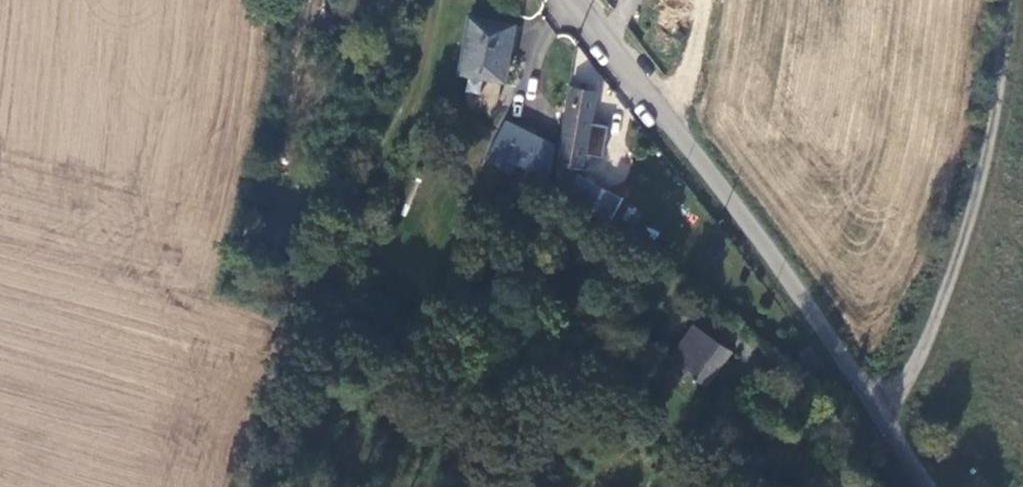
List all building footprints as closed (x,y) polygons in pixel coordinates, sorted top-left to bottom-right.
[(474,39),(466,98),(507,104),(515,47),(474,39)] [(574,108),(562,182),(586,188),(586,185),(590,166),(599,116),(574,108)] [(509,163),(506,169),(550,196),(560,164),(509,146),(504,161),(509,163)] [(590,166),(586,185),(596,187),(600,168),(590,166)] [(581,200),(567,218),(610,247),(623,229),(581,200)] [(696,347),(673,385),(713,411),(739,374),(696,347)]
